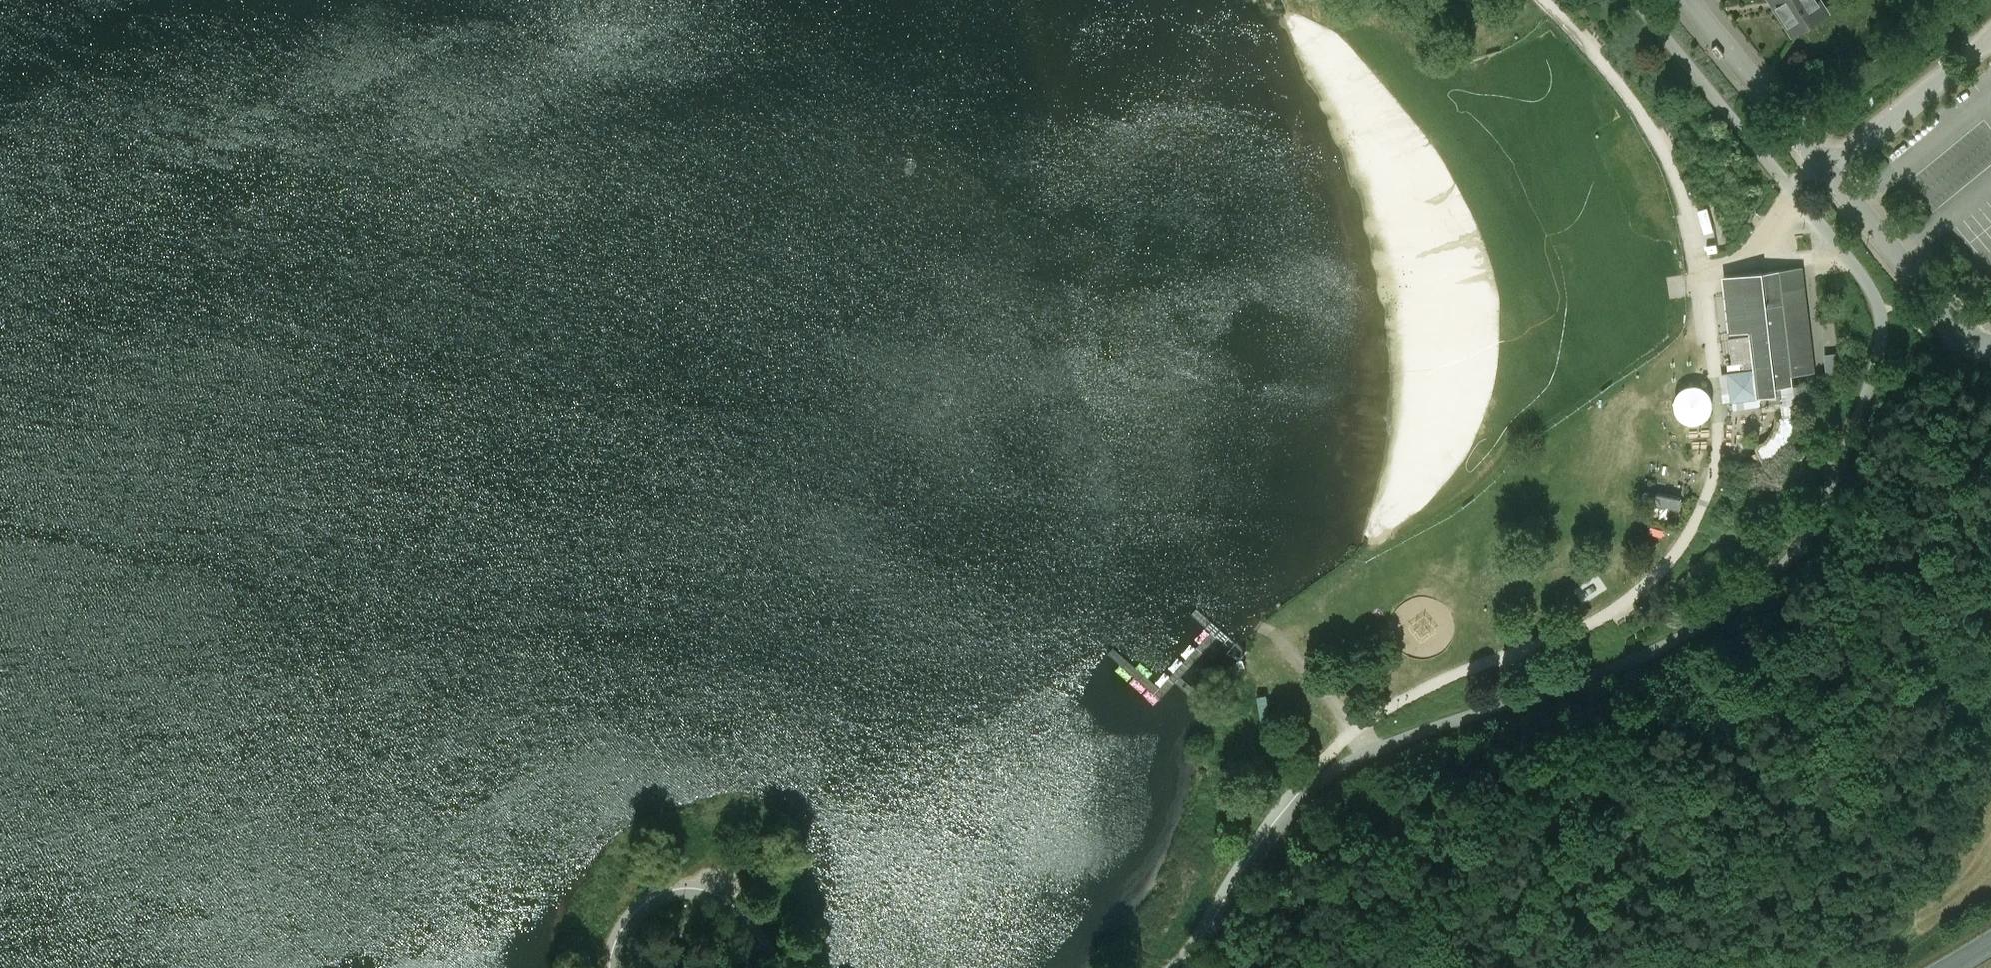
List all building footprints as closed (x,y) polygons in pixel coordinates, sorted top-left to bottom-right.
[(1792,31),(1810,20),(1807,14),(1822,5),(1818,0),(1772,0),(1792,31)] [(1801,268),(1763,272),(1766,305),(1783,303),(1786,324),(1792,375),(1814,372),(1801,268)] [(1763,271),(1725,276),(1731,331),(1767,326),(1786,324),(1783,303),(1766,305),(1763,272),(1763,271)] [(1786,324),(1767,326),(1772,368),(1757,370),(1760,396),(1777,394),(1776,387),(1782,387),(1793,385),(1792,375),(1786,324)] [(1757,370),(1730,373),(1733,400),(1760,396),(1757,370)] [(1776,387),(1777,394),(1760,396),(1761,406),(1784,403),(1782,387),(1776,387)] [(1653,500),(1661,502),(1663,491),(1685,495),(1686,488),(1656,482),(1653,500)] [(1663,494),(1662,504),(1683,506),(1684,496),(1663,494)]
